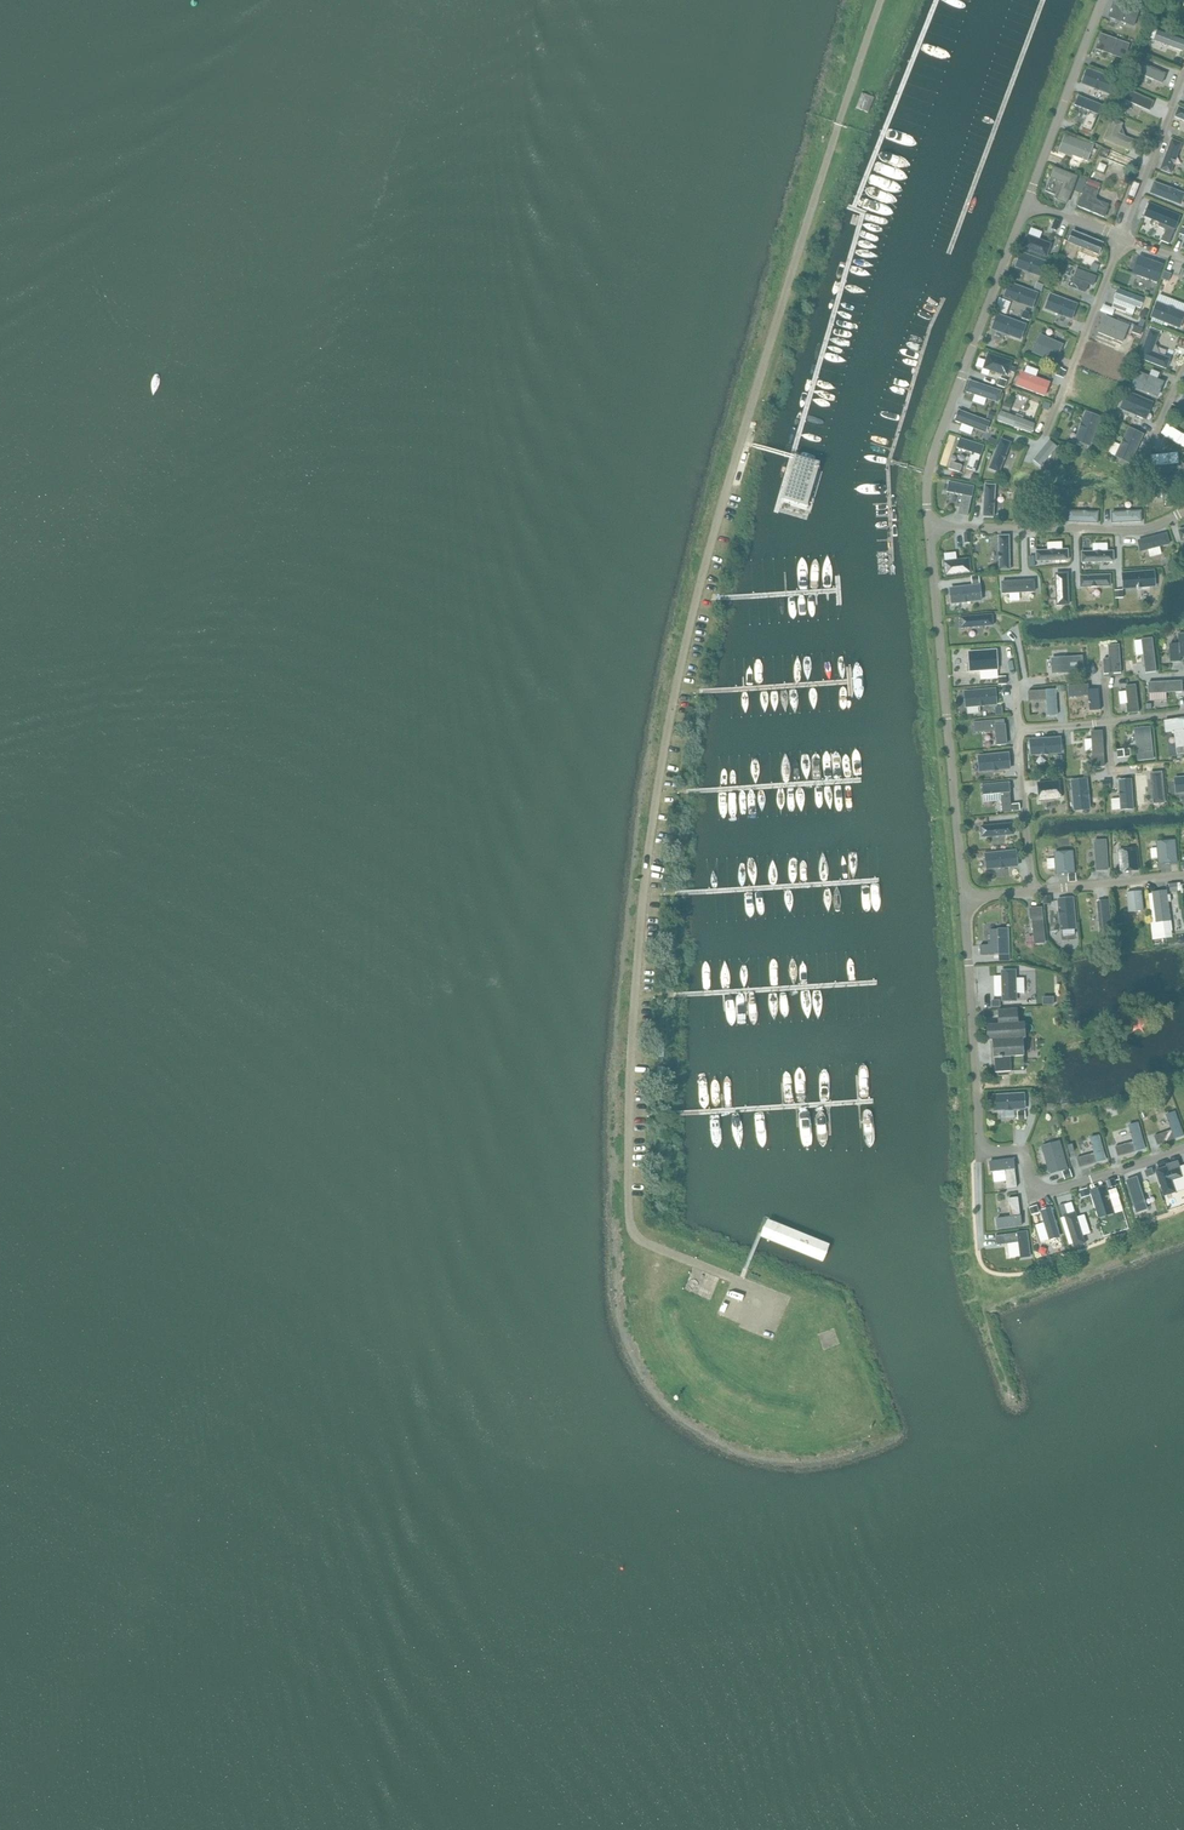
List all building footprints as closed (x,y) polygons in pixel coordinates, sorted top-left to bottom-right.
[(1114,3),(1109,18),(1134,27),(1139,12),(1114,3)] [(1154,41),(1183,52),(1183,41),(1158,31),(1156,36),(1154,41)] [(1101,34),(1096,49),(1124,60),(1130,45),(1101,34)] [(1141,63),(1137,72),(1162,83),(1166,74),(1141,63)] [(1082,84),(1111,95),(1116,79),(1087,69),(1082,84)] [(1150,111),(1154,101),(1128,90),(1124,100),(1150,111)] [(856,109),(869,113),(875,97),(862,93),(856,109)] [(1089,111),(1082,127),(1091,131),(1102,106),(1079,96),(1075,104),(1089,111)] [(1175,117),(1183,121),(1183,109),(1179,107),(1175,117)] [(1103,140),(1132,152),(1136,141),(1119,134),(1123,124),(1112,119),(1103,140)] [(1073,156),(1087,161),(1093,146),(1065,135),(1058,152),(1072,158),(1073,156)] [(1171,174),(1182,144),(1172,140),(1161,170),(1171,174)] [(1102,148),(1099,156),(1106,159),(1109,151),(1102,148)] [(1049,178),(1063,183),(1059,194),(1069,198),(1078,176),(1053,167),(1049,178)] [(1089,179),(1086,186),(1098,190),(1101,184),(1089,179)] [(1183,197),(1183,193),(1154,182),(1150,193),(1181,205),(1183,197)] [(1098,192),(1086,187),(1078,206),(1105,217),(1108,210),(1107,209),(1109,205),(1095,200),(1098,192)] [(1144,216),(1175,230),(1181,216),(1149,203),(1144,216)] [(1055,220),(1051,229),(1057,231),(1060,222),(1055,220)] [(1073,231),(1068,243),(1099,256),(1104,244),(1073,231)] [(1047,258),(1052,244),(1027,234),(1022,248),(1047,258)] [(1164,236),(1162,242),(1169,245),(1172,239),(1164,236)] [(1019,268),(1043,277),(1049,264),(1024,254),(1021,256),(1019,259),(1020,261),(1018,266),(1019,268)] [(1157,283),(1164,265),(1144,258),(1138,276),(1157,283)] [(1093,263),(1090,270),(1097,272),(1099,266),(1093,263)] [(1069,267),(1065,275),(1072,278),(1069,286),(1085,293),(1088,284),(1093,286),(1096,277),(1069,267)] [(1012,284),(1009,286),(1007,289),(1008,290),(1006,296),(1007,298),(1032,307),(1037,294),(1012,284)] [(1119,288),(1115,298),(1142,309),(1146,299),(1119,288)] [(1076,304),(1051,295),(1045,309),(1070,319),(1076,304)] [(1183,318),(1183,312),(1157,301),(1151,317),(1180,329),(1183,318)] [(1024,311),(1021,318),(1029,321),(1031,315),(1029,314),(1029,313),(1024,311)] [(1021,340),(1027,325),(997,313),(991,329),(1021,340)] [(1098,333),(1122,343),(1129,326),(1105,316),(1098,333)] [(1134,326),(1132,332),(1140,336),(1143,329),(1134,326)] [(1171,359),(1153,352),(1160,334),(1150,329),(1139,358),(1167,369),(1171,359)] [(1041,335),(1033,352),(1055,363),(1063,345),(1041,335)] [(1012,362),(988,354),(983,369),(1007,377),(1012,362)] [(1064,377),(1066,371),(1059,369),(1057,374),(1064,377)] [(1134,371),(1129,386),(1158,397),(1164,383),(1134,371)] [(1045,396),(1050,383),(1022,372),(1017,386),(1045,396)] [(1000,378),(997,386),(1005,388),(1007,381),(1000,378)] [(970,381),(966,392),(998,402),(1002,391),(970,381)] [(1137,415),(1136,416),(1143,419),(1146,412),(1145,412),(1149,401),(1127,392),(1121,408),(1137,415)] [(1005,403),(1002,410),(1009,413),(1012,405),(1005,403)] [(959,411),(955,421),(986,432),(990,423),(959,411)] [(990,411),(987,418),(994,420),(996,413),(990,411)] [(1035,424),(1001,412),(998,421),(1031,433),(1035,424)] [(1074,441),(1090,447),(1101,418),(1086,412),(1074,441)] [(1167,425),(1162,434),(1177,443),(1182,435),(1167,425)] [(1144,435),(1129,428),(1115,457),(1130,464),(1144,435)] [(1055,431),(1052,438),(1057,440),(1060,434),(1055,431)] [(984,446),(960,438),(957,448),(972,453),(966,469),(975,472),(984,446)] [(997,440),(990,438),(987,443),(995,446),(997,440)] [(1001,439),(989,469),(1000,473),(1011,443),(1001,439)] [(1034,460),(1041,466),(1057,447),(1050,440),(1034,460)] [(1169,454),(1151,456),(1152,466),(1170,464),(1169,454)] [(781,502),(806,510),(819,464),(795,457),(781,502)] [(951,462),(949,469),(960,472),(962,466),(951,462)] [(971,475),(970,482),(977,483),(978,476),(971,475)] [(1171,477),(1161,478),(1164,508),(1175,506),(1171,477)] [(974,487),(949,482),(947,492),(963,495),(959,513),(968,515),(974,487)] [(995,485),(985,484),(983,517),(994,517),(995,485)] [(1111,512),(1112,523),(1142,522),(1141,511),(1111,512)] [(1098,523),(1098,512),(1069,512),(1068,522),(1098,523)] [(1141,552),(1170,544),(1167,533),(1138,541),(1141,552)] [(1010,570),(1009,536),(999,536),(999,570),(1010,570)] [(1068,560),(1068,550),(1036,551),(1037,561),(1068,560)] [(1114,561),(1113,551),(1082,552),(1082,562),(1114,561)] [(971,573),(969,559),(944,562),(945,576),(971,573)] [(1123,589),(1156,586),(1154,571),(1122,573),(1123,589)] [(1068,573),(1056,573),(1057,605),(1069,605),(1068,573)] [(1080,576),(1081,587),(1111,586),(1111,575),(1080,576)] [(979,576),(971,577),(972,584),(980,583),(979,576)] [(1034,592),(1034,580),(1001,582),(1002,594),(1034,592)] [(982,601),(980,585),(949,588),(951,605),(982,601)] [(960,617),(961,628),(993,625),(992,615),(960,617)] [(1169,645),(1170,663),(1181,662),(1180,658),(1183,658),(1183,634),(1179,634),(1179,644),(1169,645)] [(1153,639),(1142,640),(1146,673),(1157,672),(1153,639)] [(1121,672),(1119,645),(1109,646),(1111,673),(1121,672)] [(997,651),(974,652),(974,657),(970,657),(971,671),(998,669),(997,651)] [(1054,658),(1055,673),(1083,671),(1082,656),(1054,658)] [(1183,692),(1182,681),(1149,683),(1149,694),(1183,692)] [(1088,684),(1068,686),(1069,698),(1088,696),(1090,711),(1101,710),(1099,690),(1089,691),(1088,684)] [(1136,685),(1125,686),(1127,704),(1126,704),(1127,714),(1139,713),(1136,685)] [(965,693),(966,707),(997,704),(995,689),(967,692),(965,693)] [(1047,699),(1048,715),(1057,714),(1056,690),(1028,691),(1029,701),(1047,699)] [(1165,721),(1166,732),(1174,731),(1177,748),(1183,747),(1183,723),(1183,719),(1165,721)] [(975,733),(996,731),(997,745),(1007,744),(1005,724),(996,725),(995,720),(974,722),(975,733)] [(1153,759),(1150,729),(1136,731),(1139,760),(1153,759)] [(1102,733),(1092,734),(1093,757),(1091,757),(1092,767),(1104,766),(1102,733)] [(1061,753),(1060,738),(1034,740),(1031,743),(1032,755),(1061,753)] [(980,756),(979,758),(980,771),(1010,768),(1008,753),(980,756)] [(1160,803),(1164,802),(1161,773),(1151,774),(1154,798),(1153,799),(1153,803),(1155,804),(1159,804),(1160,803)] [(1183,792),(1183,777),(1178,778),(1176,780),(1177,793),(1183,792)] [(1075,811),(1082,810),(1082,805),(1090,805),(1087,779),(1072,781),(1075,811)] [(1132,780),(1119,781),(1121,810),(1134,809),(1132,780)] [(1059,782),(1038,784),(1040,801),(1061,798),(1059,782)] [(984,795),(1000,793),(1002,812),(1012,811),(1010,792),(1009,783),(983,785),(984,795)] [(984,837),(1014,834),(1013,824),(983,826),(984,837)] [(1108,870),(1106,840),(1094,841),(1096,871),(1108,870)] [(1159,863),(1177,862),(1175,840),(1157,842),(1159,863)] [(1138,870),(1136,848),(1119,850),(1121,871),(1138,870)] [(1018,866),(1016,851),(988,854),(986,857),(987,869),(1018,866)] [(1072,851),(1055,853),(1057,874),(1074,872),(1072,851)] [(1143,910),(1141,891),(1127,893),(1129,912),(1143,910)] [(1152,893),(1156,922),(1170,920),(1167,891),(1152,893)] [(1058,899),(1061,928),(1069,928),(1070,928),(1070,929),(1074,929),(1074,927),(1076,927),(1073,898),(1058,899)] [(1109,900),(1097,901),(1101,941),(1112,940),(1109,900)] [(1045,942),(1042,908),(1031,908),(1034,943),(1045,942)] [(1008,929),(998,930),(998,945),(980,946),(980,955),(1009,954),(1008,929)] [(1003,1001),(1016,1001),(1016,970),(1002,971),(1003,1001)] [(1054,997),(1043,997),(1043,1006),(1054,1006),(1054,997)] [(1018,1023),(1017,1009),(997,1010),(998,1017),(998,1024),(987,1025),(987,1029),(987,1030),(988,1040),(992,1040),(993,1058),(994,1058),(995,1073),(999,1076),(1008,1075),(1012,1072),(1024,1071),(1023,1056),(1024,1056),(1024,1055),(1023,1039),(1025,1039),(1024,1023),(1018,1023)] [(993,1097),(994,1111),(1025,1109),(1024,1094),(997,1095),(997,1097),(993,1097)] [(1166,1115),(1172,1130),(1155,1137),(1158,1145),(1174,1138),(1174,1139),(1183,1135),(1175,1112),(1166,1115)] [(1128,1126),(1133,1142),(1115,1147),(1118,1156),(1145,1148),(1138,1123),(1128,1126)] [(1077,1158),(1079,1167),(1106,1159),(1099,1136),(1090,1138),(1094,1153),(1077,1158)] [(1041,1146),(1049,1175),(1068,1169),(1060,1141),(1041,1146)] [(1017,1188),(1014,1159),(989,1161),(990,1172),(1006,1170),(1007,1188),(1017,1188)] [(1164,1197),(1177,1192),(1173,1181),(1183,1177),(1183,1166),(1170,1170),(1168,1166),(1155,1170),(1164,1197)] [(1152,1169),(1145,1171),(1147,1177),(1154,1175),(1152,1169)] [(1069,1170),(1063,1172),(1065,1180),(1072,1178),(1069,1170)] [(1137,1178),(1126,1181),(1136,1213),(1147,1210),(1137,1178)] [(1114,1179),(1106,1182),(1108,1188),(1116,1186),(1114,1179)] [(1115,1214),(1106,1186),(1090,1191),(1098,1219),(1115,1214)] [(1087,1188),(1080,1191),(1082,1198),(1089,1195),(1087,1188)] [(1018,1198),(1009,1199),(1011,1218),(996,1219),(997,1229),(1021,1227),(1020,1219),(1018,1198)] [(1032,1214),(1038,1212),(1037,1206),(1030,1208),(1032,1214)] [(1051,1208),(1041,1210),(1050,1239),(1059,1236),(1051,1208)] [(1086,1244),(1076,1212),(1064,1215),(1074,1247),(1086,1244)] [(767,1222),(761,1237),(822,1261),(828,1247),(767,1222)] [(1027,1232),(999,1236),(1000,1245),(1019,1243),(1021,1258),(1030,1257),(1027,1232)]
